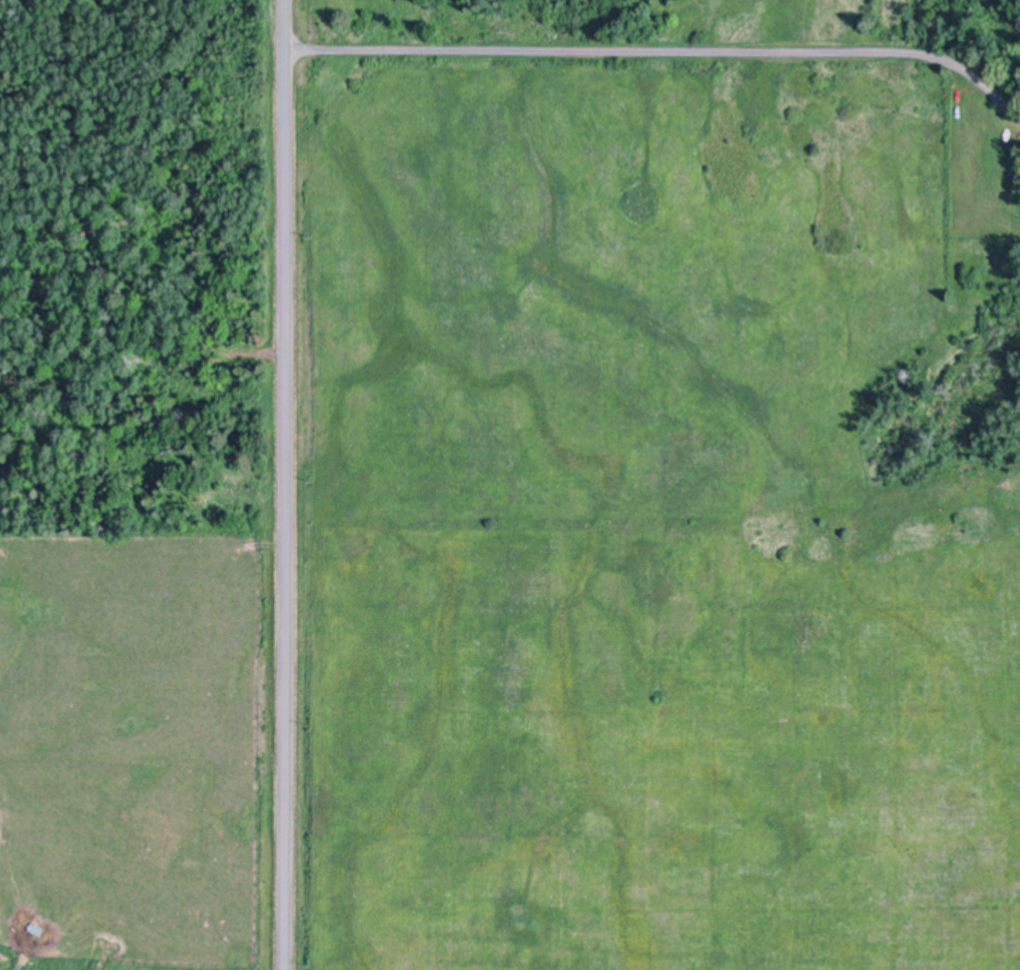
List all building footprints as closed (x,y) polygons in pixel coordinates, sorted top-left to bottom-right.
[(29,929),(33,923),(46,930),(42,937),(29,929)]
